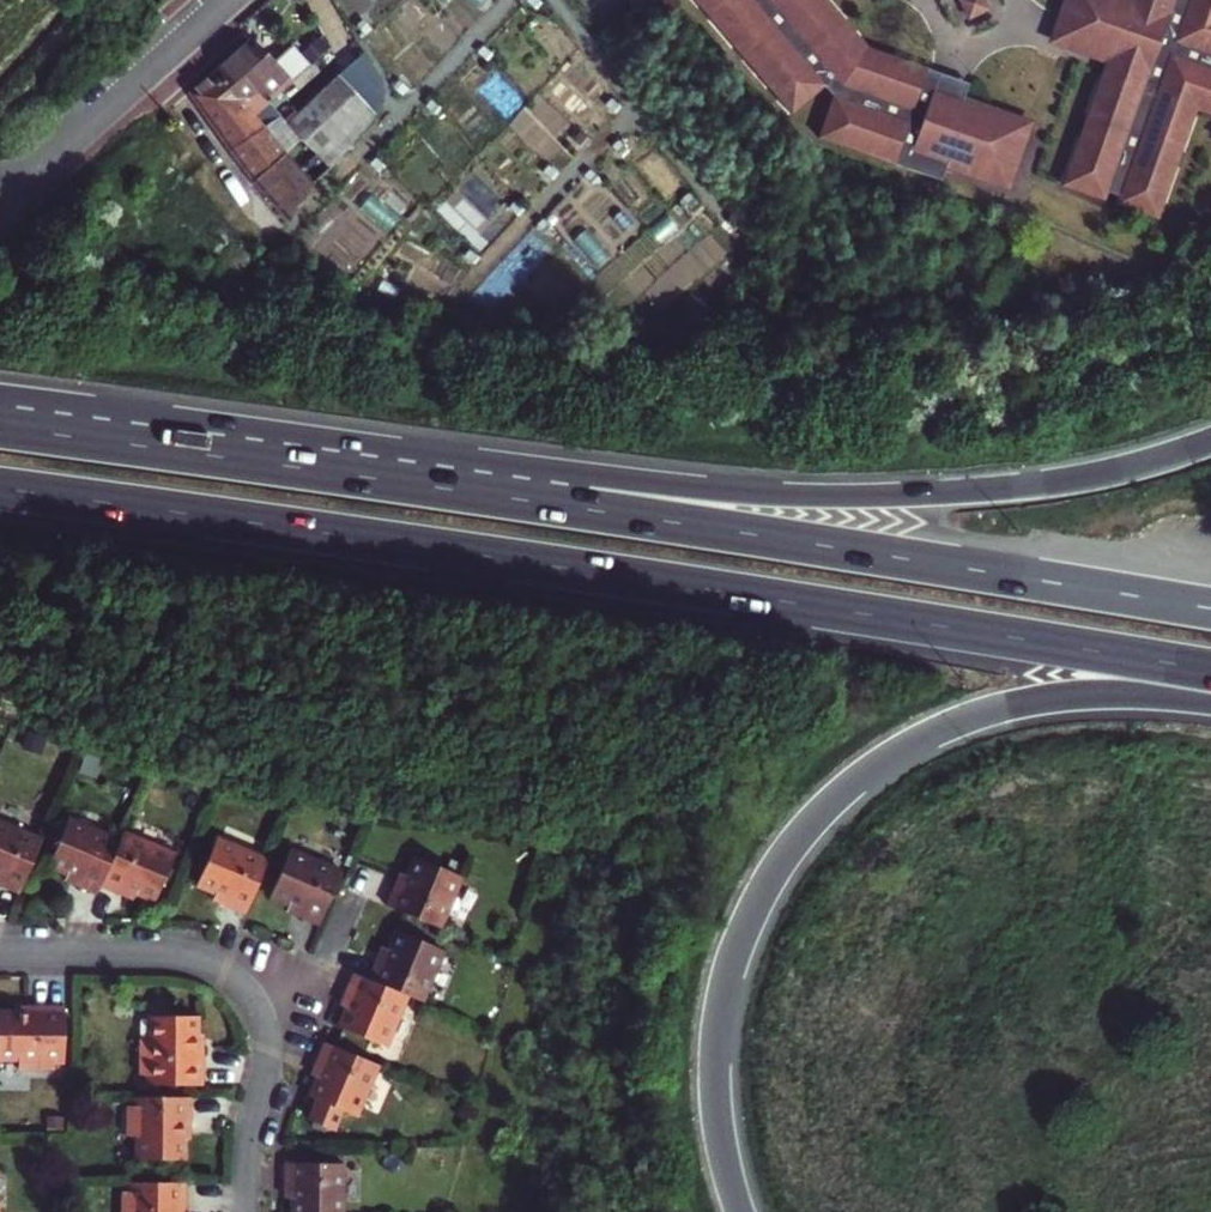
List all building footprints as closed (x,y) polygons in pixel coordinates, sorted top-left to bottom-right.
[(712,9),(708,13),(718,25),(723,21),(747,49),(742,53),(753,65),(757,61),(781,89),(777,93),(787,105),(792,101),(805,116),(833,92),(842,102),(828,142),(950,185),(956,168),(1006,186),(1027,125),(972,106),(961,102),(967,85),(876,53),(872,57),(859,42),(864,38),(853,26),(849,30),(825,3),(828,0),(705,0),(712,9)] [(981,23),(1003,13),(996,0),(974,0),(971,2),(981,23)] [(1128,0),(1089,0),(1072,48),(1115,63),(1121,65),(1101,124),(1095,122),(1090,137),(1096,139),(1077,191),(1114,204),(1117,196),(1128,200),(1125,208),(1162,221),(1180,168),(1186,170),(1191,154),(1185,152),(1199,112),(1205,114),(1210,116),(1210,0),(1144,0),(1142,5),(1136,3),(1128,0)] [(291,82),(307,69),(287,45),(270,59),(253,39),(216,73),(244,103),(255,92),(264,104),(270,110),(296,88),(291,82)] [(233,156),(260,123),(244,103),(216,73),(194,94),(220,140),(233,156)] [(288,147),(295,139),(318,162),(355,120),(331,102),(325,97),(290,134),(284,142),(288,147)] [(287,130),(270,110),(265,118),(280,137),(287,130)] [(327,171),(359,124),(355,120),(318,162),(327,171)] [(284,151),(260,123),(233,156),(257,184),(284,151)] [(315,188),(284,151),(257,184),(290,224),(315,188)] [(103,886),(122,840),(71,819),(51,866),(70,874),(67,882),(100,894),(103,886)] [(21,894),(44,839),(0,821),(0,886),(21,894)] [(122,840),(103,886),(135,900),(138,892),(158,901),(178,852),(126,831),(122,840)] [(247,916),(271,860),(220,838),(200,887),(217,894),(214,901),(247,916)] [(292,850),(271,899),(290,907),(287,913),(321,927),(344,873),(292,850)] [(402,876),(389,908),(444,931),(465,880),(417,859),(409,878),(402,876)] [(369,942),(355,974),(360,976),(410,997),(432,946),(384,926),(376,945),(369,942)] [(410,997),(360,976),(346,1010),(352,1012),(345,1031),(393,1052),(415,999),(410,997)] [(61,1063),(61,1010),(25,1010),(25,1015),(11,1015),(0,1015),(0,1063),(14,1063),(14,1074),(50,1074),(50,1067),(50,1063),(61,1063)] [(147,1080),(147,1089),(202,1089),(201,1052),(196,1052),(196,1038),(196,1020),(147,1020),(147,1043),(137,1043),(137,1080),(143,1080),(147,1080)] [(380,1069),(325,1045),(311,1079),(318,1082),(310,1101),(358,1121),(380,1069)] [(185,1128),(190,1128),(190,1101),(136,1101),(136,1111),(132,1111),(127,1111),(127,1142),(136,1142),(136,1166),(185,1166),(185,1144),(185,1128)] [(344,1165),(286,1164),(286,1199),(293,1199),(292,1211),(343,1211),(344,1165)] [(125,1200),(120,1200),(120,1211),(183,1211),(184,1191),(130,1189),(129,1200),(125,1200)]
